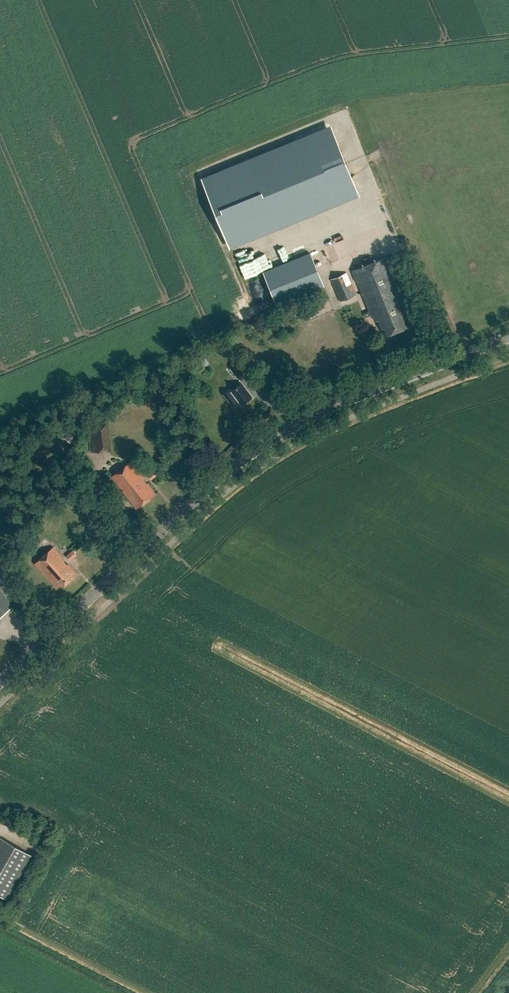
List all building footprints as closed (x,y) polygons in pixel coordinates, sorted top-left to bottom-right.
[(226,239),(325,199),(303,146),(205,186),(226,239)] [(262,270),(276,305),(324,285),(310,251),(262,270)] [(386,256),(351,271),(355,282),(356,281),(371,317),(373,316),(375,321),(378,320),(381,329),(384,328),(387,336),(406,328),(401,315),(408,313),(390,270),(392,269),(386,256)] [(330,279),(339,301),(355,295),(346,273),(330,279)] [(299,304),(302,312),(314,308),(311,300),(299,304)] [(237,379),(242,375),(235,365),(230,369),(237,379)] [(241,383),(230,391),(229,390),(223,395),(231,406),(237,401),(241,406),(252,398),(241,383)] [(73,428),(66,437),(73,443),(81,435),(73,428)] [(147,484),(147,483),(130,462),(111,477),(136,510),(155,495),(147,484)] [(147,475),(151,480),(157,476),(153,471),(147,475)] [(91,504),(79,509),(86,525),(98,521),(91,504)] [(54,547),(36,564),(57,588),(62,584),(64,586),(76,575),(66,563),(67,562),(54,547)] [(67,556),(72,561),(78,555),(73,550),(67,556)] [(14,602),(0,585),(0,614),(14,602)] [(0,837),(0,895),(7,898),(31,854),(0,837)]
